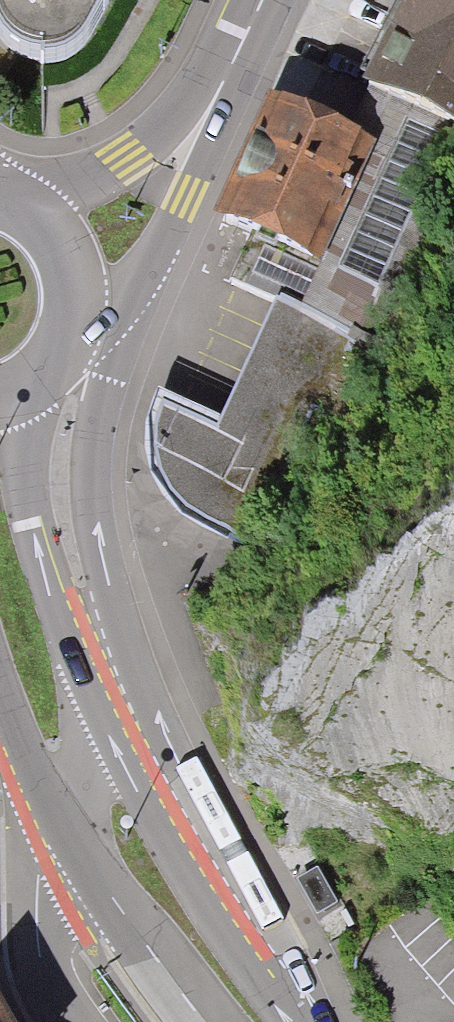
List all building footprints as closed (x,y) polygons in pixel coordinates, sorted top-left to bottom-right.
[(5,40),(19,52),(39,60),(58,59),(72,56),(86,43),(104,13),(111,0),(0,0),(0,31),(5,40)] [(453,128),(453,0),(406,0),(364,84),(453,128)] [(270,96),(214,216),(320,266),(377,145),(270,96)] [(323,411),(355,336),(277,298),(221,421),(205,417),(159,394),(145,442),(156,484),(188,522),(230,540),(234,535),(249,541),(311,407),(323,411)] [(318,868),(298,879),(317,914),(337,903),(318,868)] [(0,993),(0,1021),(14,1021),(0,993)]
